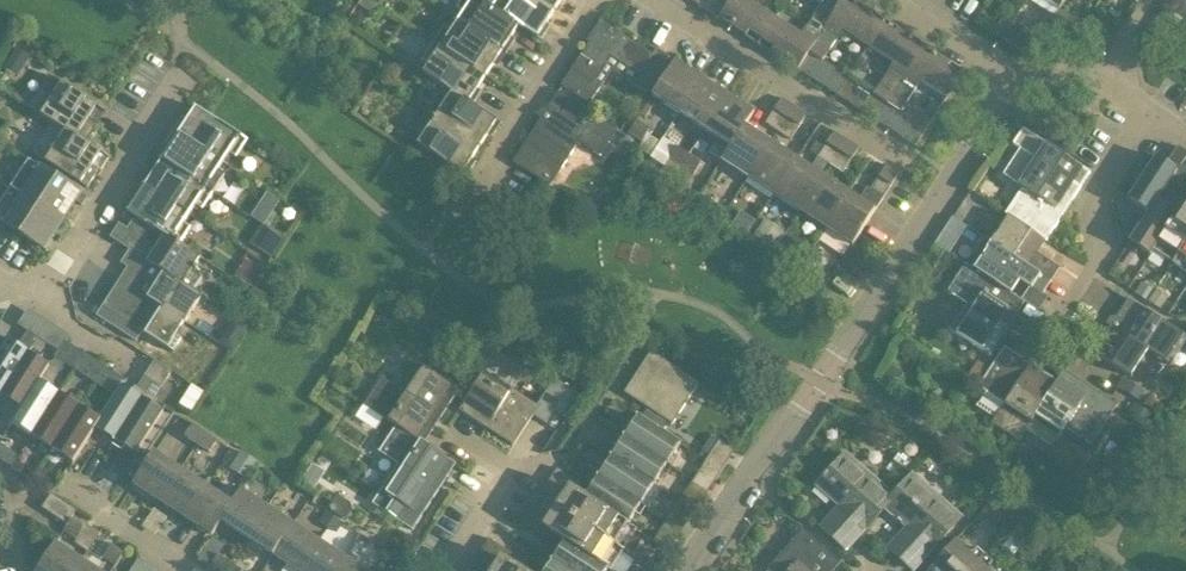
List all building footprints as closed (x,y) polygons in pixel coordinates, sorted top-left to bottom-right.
[(458,22),(502,50),(519,25),(493,8),(494,7),(483,0),(462,0),(457,8),(464,12),(458,22)] [(519,25),(537,37),(555,11),(538,0),(498,0),(494,7),(493,8),(519,25)] [(555,11),(562,0),(538,0),(555,11)] [(693,3),(720,20),(732,0),(695,0),(693,3)] [(720,20),(759,45),(776,19),(750,2),(752,0),(732,0),(720,20)] [(759,45),(798,70),(842,0),(814,0),(821,5),(801,35),(776,19),(759,45)] [(855,0),(842,0),(798,70),(823,87),(835,68),(822,60),(842,29),(868,46),(885,20),(855,0)] [(1058,10),(1065,0),(1043,0),(1058,10)] [(848,104),(875,121),(924,45),(885,20),(868,46),(893,63),(874,93),(861,85),(848,104)] [(656,50),(652,55),(600,21),(568,70),(570,71),(560,86),(589,104),(611,71),(645,93),(659,71),(669,57),(656,50)] [(446,26),(435,42),(486,76),(502,50),(458,22),(453,30),(446,26)] [(1006,36),(1027,42),(1031,28),(1010,22),(1006,36)] [(469,101),(486,76),(435,42),(424,59),(430,64),(424,74),(452,92),(468,103),(469,101)] [(964,71),(924,45),(875,121),(916,147),(928,129),(901,111),(920,81),(946,98),(964,71)] [(679,114),(702,78),(684,67),(675,62),(676,61),(675,61),(662,81),(652,97),(679,114)] [(27,107),(51,122),(82,142),(94,124),(77,113),(86,99),(48,75),(27,107)] [(719,89),(702,78),(679,114),(705,131),(728,96),(718,90),(719,89)] [(440,96),(428,114),(479,147),(497,120),(469,101),(468,103),(452,92),(447,101),(440,96)] [(618,130),(560,92),(513,163),(551,187),(580,143),(601,157),(618,130)] [(736,101),(728,96),(705,131),(730,147),(745,125),(754,112),(736,100),(736,101)] [(777,132),(794,106),(782,98),(765,123),(777,132)] [(807,114),(794,106),(777,132),(790,140),(807,114)] [(193,143),(224,163),(230,154),(237,158),(248,141),(197,107),(188,121),(202,130),(193,143)] [(479,147),(428,114),(417,130),(424,135),(418,145),(462,173),(479,147)] [(90,146),(82,142),(51,122),(31,154),(86,189),(99,170),(82,159),(90,146)] [(748,178),(770,143),(762,137),(745,125),(730,147),(721,161),(748,178)] [(829,165),(846,139),(834,131),(817,157),(829,165)] [(1005,215),(1008,217),(1045,241),(1080,187),(1087,177),(1019,132),(1012,143),(1020,148),(1002,175),(1023,188),(1005,215)] [(859,148),(846,139),(829,165),(842,173),(859,148)] [(218,172),(224,163),(193,143),(185,155),(171,146),(163,159),(214,193),(225,176),(218,172)] [(779,149),(770,143),(748,178),(773,195),(797,159),(780,148),(779,149)] [(1177,146),(1165,164),(1155,158),(1145,173),(1135,167),(1117,193),(1147,213),(1148,213),(1160,195),(1161,196),(1170,183),(1169,182),(1179,166),(1185,155),(1185,152),(1177,146)] [(160,195),(191,214),(196,206),(203,211),(214,193),(163,159),(154,173),(168,183),(160,195)] [(814,170),(797,159),(773,195),(799,212),(822,176),(814,171),(814,170)] [(29,160),(11,188),(63,222),(82,193),(29,160)] [(859,199),(849,192),(826,229),(852,246),(875,210),(883,198),(899,173),(886,164),(870,189),(867,187),(859,199)] [(1170,183),(1178,188),(1185,175),(1185,170),(1179,166),(1169,182),(1170,183)] [(799,212),(826,229),(849,192),(832,181),(831,182),(822,176),(799,212)] [(63,222),(11,188),(0,204),(0,221),(45,249),(63,222)] [(267,192),(251,216),(264,225),(280,201),(267,192)] [(185,223),(191,214),(160,195),(152,208),(137,198),(128,212),(163,235),(180,245),(181,244),(192,228),(185,223)] [(1149,256),(1152,252),(1178,213),(1168,207),(1171,202),(1161,196),(1160,195),(1148,213),(1147,213),(1127,243),(1149,256)] [(1178,213),(1152,252),(1185,275),(1185,201),(1178,213)] [(971,250),(982,233),(954,216),(938,243),(953,252),(959,243),(971,250)] [(1037,254),(1045,241),(1008,217),(990,244),(1050,282),(1058,268),(1037,254)] [(183,284),(183,283),(193,290),(201,279),(200,274),(192,269),(200,257),(181,244),(180,245),(163,235),(156,247),(133,232),(132,233),(119,224),(110,238),(141,258),(142,258),(183,284)] [(973,270),(1011,294),(1019,281),(1041,295),(1050,282),(990,244),(973,270)] [(155,286),(147,298),(185,322),(202,295),(193,290),(183,283),(183,284),(142,258),(141,258),(133,271),(155,286)] [(1011,294),(973,270),(964,264),(946,292),(966,304),(949,330),(990,357),(1007,331),(1017,337),(1026,323),(1016,317),(1025,304),(1011,294)] [(185,322),(147,298),(139,310),(117,296),(111,292),(96,315),(136,341),(142,332),(167,349),(172,352),(182,338),(176,335),(185,322)] [(1167,326),(1127,300),(1092,353),(1131,378),(1148,352),(1169,366),(1185,339),(1185,338),(1167,326)] [(29,332),(27,330),(20,342),(31,348),(38,337),(29,332)] [(31,348),(40,354),(47,343),(38,337),(31,348)] [(31,348),(20,342),(17,346),(7,340),(0,352),(0,397),(31,348)] [(15,418),(15,419),(41,376),(48,366),(38,360),(41,355),(40,354),(31,348),(0,397),(0,409),(15,418)] [(1057,382),(1056,381),(1004,348),(978,389),(1004,406),(992,426),(1018,443),(1026,432),(1025,431),(1057,382)] [(514,390),(527,370),(499,352),(460,413),(514,448),(535,417),(545,424),(554,411),(562,416),(577,394),(554,379),(537,405),(514,390)] [(625,393),(673,425),(700,384),(652,353),(625,393)] [(144,376),(154,383),(164,367),(154,360),(144,376)] [(425,444),(425,443),(459,392),(451,387),(459,374),(447,366),(438,378),(419,366),(402,392),(382,379),(364,405),(395,426),(396,425),(425,444)] [(164,367),(154,383),(161,387),(171,371),(164,367)] [(1063,370),(1056,381),(1057,382),(1025,431),(1026,432),(1051,448),(1064,429),(1090,445),(1116,404),(1063,370)] [(15,419),(15,418),(11,424),(31,437),(59,395),(48,388),(52,383),(41,376),(15,419)] [(182,402),(192,409),(205,390),(195,383),(182,402)] [(95,429),(116,442),(147,394),(135,386),(131,392),(121,385),(98,420),(100,421),(95,429)] [(147,394),(116,442),(136,455),(163,412),(154,406),(157,400),(147,394)] [(31,437),(51,449),(82,403),(70,395),(67,400),(59,395),(31,437)] [(82,403),(51,449),(73,464),(95,429),(100,421),(98,420),(90,415),(93,410),(82,403)] [(621,433),(667,464),(680,444),(639,417),(633,426),(628,423),(621,433)] [(184,436),(197,444),(204,432),(192,424),(184,436)] [(457,464),(425,443),(425,444),(396,425),(395,426),(378,452),(398,464),(381,491),(382,492),(373,504),(413,531),(457,464)] [(204,432),(197,444),(209,452),(217,440),(209,435),(204,432)] [(613,457),(654,484),(667,464),(621,433),(614,444),(619,448),(613,457)] [(159,502),(180,469),(154,452),(133,485),(159,502)] [(711,452),(706,461),(721,471),(727,462),(711,452)] [(894,497),(893,496),(845,454),(817,486),(844,511),(837,519),(832,515),(821,528),(846,550),(884,507),(894,497)] [(594,474),(640,505),(654,484),(613,457),(606,467),(601,463),(594,474)] [(721,471),(706,461),(700,469),(716,479),(721,471)] [(159,502),(185,519),(206,486),(180,469),(159,502)] [(571,492),(578,482),(558,469),(551,479),(571,492)] [(627,525),(628,524),(640,505),(594,474),(587,485),(593,488),(587,497),(586,498),(627,525)] [(893,496),(894,497),(884,507),(907,528),(888,549),(913,570),(914,570),(961,518),(912,475),(893,496)] [(571,492),(551,479),(544,490),(554,496),(564,503),(571,492)] [(566,543),(608,570),(609,570),(610,570),(637,530),(628,524),(627,525),(586,498),(587,497),(580,493),(582,489),(581,484),(578,482),(571,492),(564,503),(554,496),(545,510),(555,516),(548,526),(542,537),(546,540),(550,539),(553,534),(566,543)] [(232,503),(206,486),(185,519),(212,537),(221,523),(220,523),(232,503)] [(220,523),(221,523),(246,540),(268,507),(241,489),(232,503),(220,523)] [(685,492),(679,501),(695,511),(700,502),(685,492)] [(67,525),(70,519),(76,510),(51,493),(41,508),(67,525)] [(342,494),(333,507),(349,517),(355,508),(354,502),(342,494)] [(695,511),(679,501),(673,509),(689,519),(695,511)] [(555,516),(545,510),(535,503),(528,513),(548,526),(555,516)] [(246,540),(272,557),(294,524),(268,507),(246,540)] [(548,526),(528,513),(522,524),(542,537),(548,526)] [(70,519),(67,525),(62,531),(76,541),(83,528),(70,519)] [(294,570),(300,570),(320,540),(294,524),(272,557),(294,570)] [(838,563),(802,532),(769,569),(772,570),(831,570),(838,563)] [(668,551),(674,542),(658,533),(652,541),(668,551)] [(502,562),(509,552),(489,539),(482,549),(502,562)] [(346,557),(320,540),(300,570),(337,570),(346,557)] [(81,558),(55,541),(36,570),(73,570),(81,558)] [(984,555),(976,548),(974,551),(966,551),(955,541),(929,570),(971,570),(984,555)] [(566,570),(607,570),(608,570),(566,543),(561,551),(548,543),(544,544),(538,553),(566,570)] [(102,557),(116,565),(123,553),(110,545),(102,557)] [(482,549),(476,559),(485,565),(494,570),(496,570),(502,562),(482,549)] [(511,563),(513,560),(513,555),(509,552),(502,562),(496,570),(522,570),(511,563)] [(538,553),(531,565),(541,570),(566,570),(538,553)] [(230,564),(217,555),(209,567),(215,570),(225,570),(230,564)] [(984,555),(971,570),(989,570),(989,566),(992,562),(984,555)] [(346,557),(337,570),(367,570),(346,557)] [(81,558),(73,570),(101,570),(81,558)]
